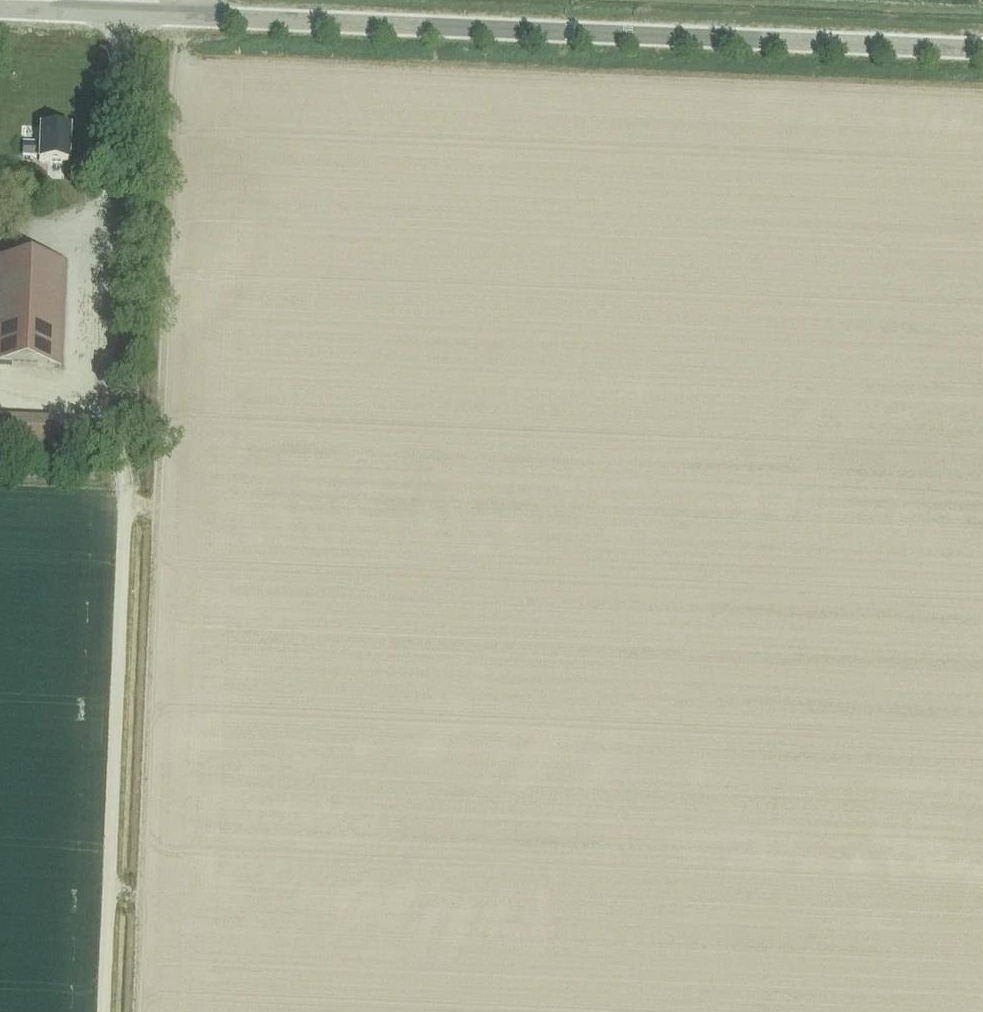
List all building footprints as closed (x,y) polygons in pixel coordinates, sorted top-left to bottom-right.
[(68,163),(70,129),(40,127),(39,145),(23,144),(22,157),(38,157),(38,162),(68,163)] [(59,368),(64,263),(0,260),(0,365),(59,368)]
